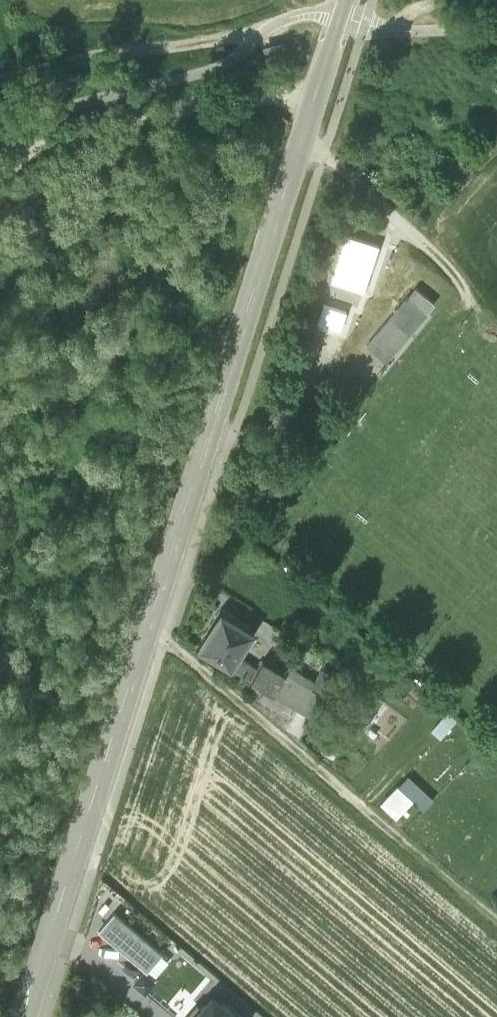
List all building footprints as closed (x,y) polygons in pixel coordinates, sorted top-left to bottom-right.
[(424,286),(419,293),(418,292),(411,300),(426,312),(438,298),(424,286)] [(411,300),(407,296),(374,337),(393,354),(427,313),(426,312),(411,300)] [(386,363),(393,354),(374,337),(367,345),(386,363)] [(254,629),(221,608),(198,645),(231,666),(239,654),(254,629)] [(258,667),(239,654),(231,666),(251,678),(258,667)] [(285,675),(262,660),(258,667),(251,678),(274,693),(285,675)] [(335,678),(321,669),(313,680),(291,667),(285,675),(321,699),(335,678)] [(321,699),(285,675),(274,693),(298,708),(311,716),(321,699)] [(311,716),(298,708),(286,727),(298,736),(311,716)] [(413,800),(423,810),(435,798),(408,772),(380,801),(396,816),(413,800)] [(163,953),(114,912),(99,930),(147,971),(163,953)] [(213,996),(195,1016),(237,1016),(213,996)]
